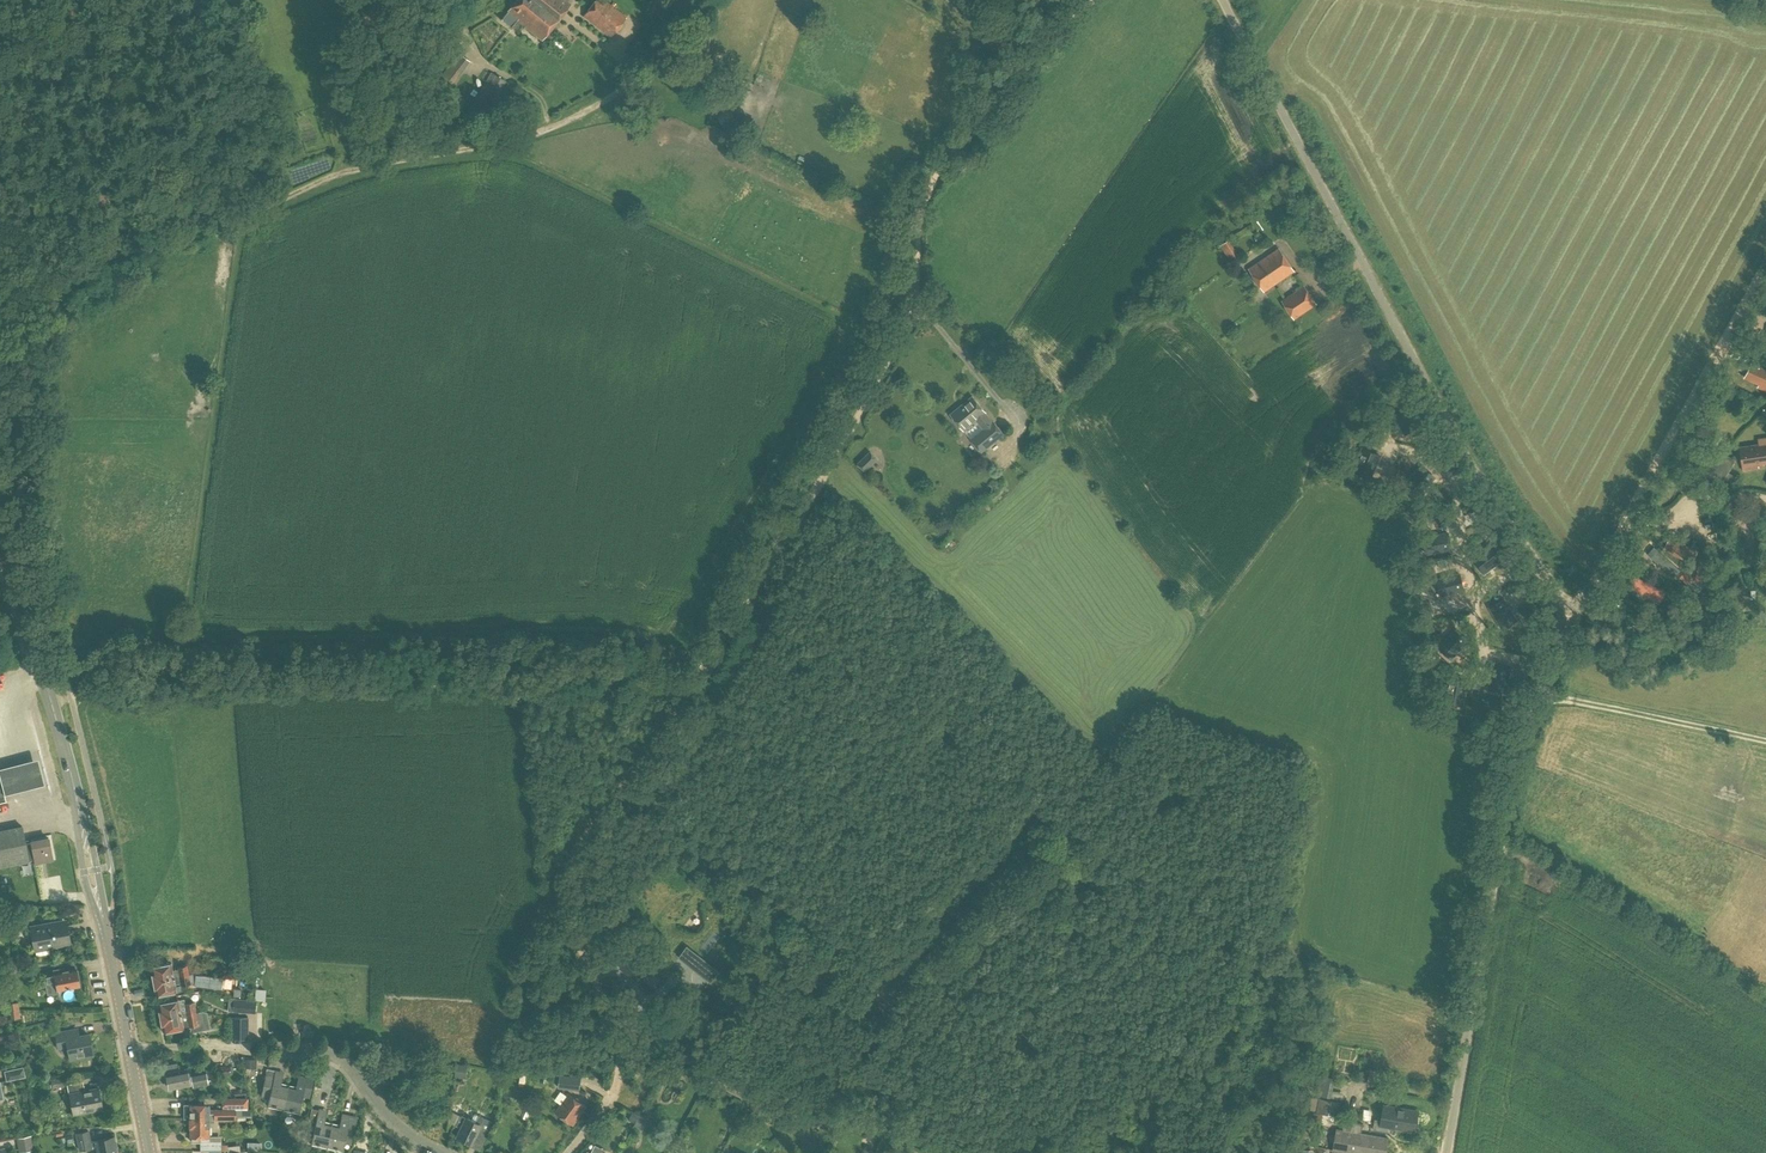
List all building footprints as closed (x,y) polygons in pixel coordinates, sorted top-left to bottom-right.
[(556,22),(529,0),(516,0),(507,12),(502,18),(501,18),(501,20),(502,20),(511,27),(517,20),(542,40),(556,22)] [(556,22),(571,4),(565,0),(529,0),(556,22)] [(626,17),(605,0),(595,0),(583,16),(610,38),(626,17)] [(452,84),(458,76),(447,68),(441,75),(452,84)] [(487,116),(506,81),(491,72),(471,107),(487,116)] [(442,96),(451,85),(441,77),(432,88),(442,96)] [(717,97),(721,84),(704,79),(700,91),(717,97)] [(1232,264),(1240,258),(1229,240),(1221,246),(1232,264)] [(1264,291),(1294,271),(1279,249),(1249,269),(1264,291)] [(1294,320),(1318,304),(1304,285),(1281,301),(1294,320)] [(1759,368),(1760,366),(1752,361),(1744,378),(1759,385),(1757,388),(1765,392),(1765,371),(1759,368)] [(993,421),(986,413),(972,396),(950,414),(964,431),(977,421),(983,429),(975,436),(986,449),(1004,434),(993,421)] [(1764,468),(1763,463),(1765,463),(1765,438),(1758,439),(1759,445),(1740,447),(1743,471),(1764,468)] [(1727,490),(1734,476),(1727,473),(1734,460),(1710,448),(1698,471),(1719,482),(1718,485),(1727,490)] [(866,472),(878,461),(870,453),(858,464),(866,472)] [(1448,532),(1427,536),(1430,553),(1451,549),(1448,532)] [(1489,545),(1473,558),(1484,572),(1501,560),(1489,545)] [(1651,562),(1673,572),(1678,563),(1656,552),(1651,562)] [(1710,559),(1699,557),(1694,580),(1705,583),(1710,559)] [(1672,578),(1674,572),(1664,569),(1662,574),(1672,578)] [(1459,573),(1439,578),(1443,594),(1463,590),(1459,573)] [(1634,574),(1629,584),(1660,600),(1665,590),(1634,574)] [(1736,580),(1729,584),(1741,604),(1748,600),(1736,580)] [(1455,629),(1442,645),(1454,655),(1468,640),(1455,629)] [(1511,644),(1511,652),(1524,653),(1524,644),(1511,644)] [(0,830),(0,867),(29,862),(29,861),(33,860),(34,863),(35,863),(53,860),(52,856),(49,838),(31,841),(31,843),(26,844),(22,825),(0,830)] [(720,971),(741,944),(741,943),(728,933),(709,918),(685,948),(679,956),(711,982),(720,971)] [(34,947),(48,945),(49,947),(70,943),(66,923),(51,926),(50,923),(30,927),(34,947)] [(177,970),(172,971),(170,963),(151,967),(152,974),(153,981),(189,974),(187,965),(177,967),(177,970)] [(54,972),(46,974),(47,981),(56,980),(58,990),(59,989),(79,986),(78,984),(80,983),(79,977),(77,977),(75,969),(63,971),(62,969),(54,970),(54,972)] [(189,974),(153,981),(154,988),(155,988),(157,995),(176,991),(175,984),(180,983),(180,985),(191,984),(196,983),(195,976),(190,977),(189,974)] [(160,1018),(196,1012),(194,1002),(185,1004),(184,999),(158,1004),(159,1011),(157,1012),(158,1016),(160,1017),(160,1018)] [(255,1013),(256,1000),(233,999),(232,1012),(255,1013)] [(9,1001),(11,1017),(20,1016),(18,1000),(9,1001)] [(183,1028),(183,1027),(188,1026),(188,1027),(190,1027),(191,1033),(210,1029),(207,1012),(203,1011),(196,1012),(160,1018),(161,1025),(162,1025),(163,1032),(183,1028)] [(238,1032),(238,1039),(248,1039),(248,1032),(248,1017),(238,1017),(238,1023),(238,1032)] [(57,1047),(67,1046),(70,1059),(92,1055),(88,1034),(74,1037),(72,1030),(55,1033),(57,1047)] [(245,1059),(245,1068),(256,1069),(257,1059),(245,1059)] [(178,1071),(176,1064),(165,1066),(166,1073),(166,1074),(164,1076),(165,1081),(168,1082),(169,1089),(192,1084),(193,1087),(209,1084),(206,1068),(186,1072),(185,1069),(178,1071)] [(215,1075),(230,1074),(229,1066),(214,1066),(215,1075)] [(456,1076),(456,1079),(465,1080),(465,1077),(466,1068),(457,1066),(456,1076)] [(6,1081),(26,1077),(24,1067),(4,1071),(6,1081)] [(283,1110),(289,1085),(281,1084),(283,1073),(268,1070),(263,1095),(270,1097),(267,1107),(283,1110)] [(553,1084),(554,1073),(545,1072),(544,1083),(553,1084)] [(580,1091),(582,1077),(560,1075),(558,1088),(580,1091)] [(289,1085),(283,1110),(299,1113),(303,1097),(310,1099),(314,1080),(298,1076),(296,1087),(289,1085)] [(69,1095),(71,1095),(74,1112),(103,1107),(99,1089),(85,1092),(83,1081),(67,1084),(69,1095)] [(242,1090),(242,1088),(238,1089),(238,1091),(235,1091),(235,1097),(247,1096),(246,1089),(242,1090)] [(574,1126),(587,1107),(568,1094),(555,1113),(574,1126)] [(1303,1108),(1316,1111),(1319,1098),(1305,1096),(1303,1108)] [(1316,1112),(1339,1117),(1342,1103),(1319,1098),(1316,1111),(1316,1112)] [(218,1100),(218,1110),(246,1110),(246,1100),(218,1100)] [(209,1117),(209,1110),(202,1110),(202,1105),(184,1105),(184,1119),(190,1119),(190,1120),(201,1120),(201,1117),(209,1117)] [(1414,1132),(1418,1111),(1384,1105),(1381,1124),(1374,1122),(1373,1129),(1385,1132),(1386,1127),(1414,1132)] [(326,1148),(331,1123),(324,1122),(326,1111),(318,1109),(318,1110),(311,1109),(305,1134),(312,1136),(310,1145),(326,1148)] [(246,1117),(246,1110),(218,1110),(209,1110),(209,1117),(201,1117),(201,1120),(190,1120),(190,1127),(190,1136),(191,1136),(191,1143),(200,1143),(200,1151),(219,1151),(219,1152),(240,1152),(240,1145),(228,1146),(227,1144),(221,1144),(221,1136),(209,1136),(209,1122),(214,1122),(214,1121),(235,1121),(235,1117),(246,1117)] [(1362,1118),(1362,1110),(1351,1110),(1351,1117),(1362,1118)] [(475,1123),(465,1118),(450,1111),(448,1121),(460,1128),(456,1137),(471,1144),(477,1132),(486,1137),(492,1122),(478,1116),(475,1123)] [(633,1112),(633,1113),(629,1120),(635,1123),(634,1126),(642,1130),(648,1119),(646,1118),(647,1116),(640,1113),(639,1115),(633,1112)] [(331,1123),(326,1148),(342,1151),(344,1143),(351,1145),(357,1118),(341,1114),(339,1125),(331,1123)] [(1388,1139),(1361,1134),(1363,1124),(1344,1121),(1343,1131),(1337,1130),(1333,1150),(1352,1152),(1385,1152),(1388,1139)] [(95,1140),(95,1141),(90,1142),(88,1131),(76,1133),(80,1150),(91,1148),(91,1147),(96,1146),(97,1152),(117,1152),(113,1137),(95,1140)] [(19,1152),(34,1150),(31,1135),(16,1138),(19,1152)]
